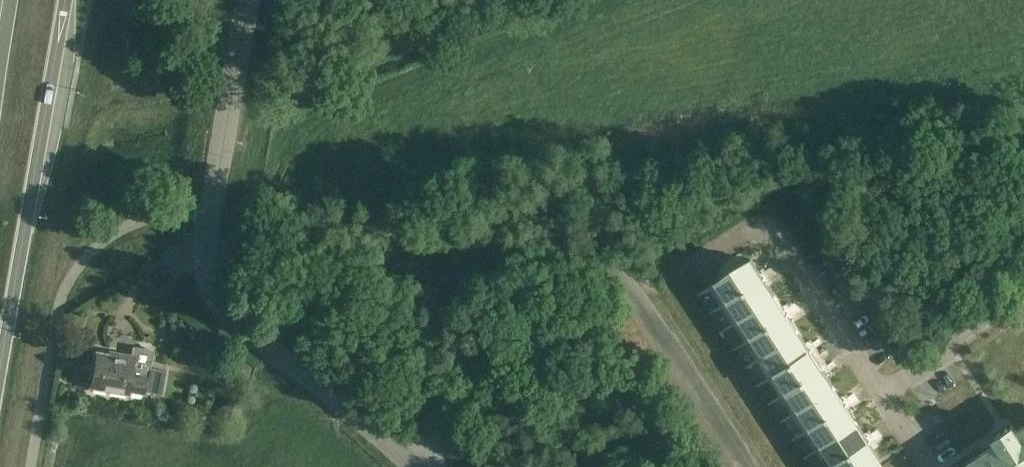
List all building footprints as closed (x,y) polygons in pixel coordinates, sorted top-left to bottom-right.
[(809,464),(811,466),(870,466),(882,459),(752,259),(710,286),(698,294),(809,464)] [(171,322),(168,340),(182,343),(184,330),(193,332),(194,325),(171,322)] [(97,352),(92,383),(130,390),(131,388),(144,390),(162,393),(166,370),(150,367),(153,351),(135,348),(134,354),(111,350),(110,354),(97,352)] [(235,397),(229,414),(239,417),(244,400),(235,397)] [(970,461),(974,466),(1023,466),(1023,426),(1018,430),(1017,431),(1013,425),(1009,428),(1008,426),(999,431),(1001,433),(996,435),(997,436),(1000,442),(983,453),(982,453),(970,461)]
